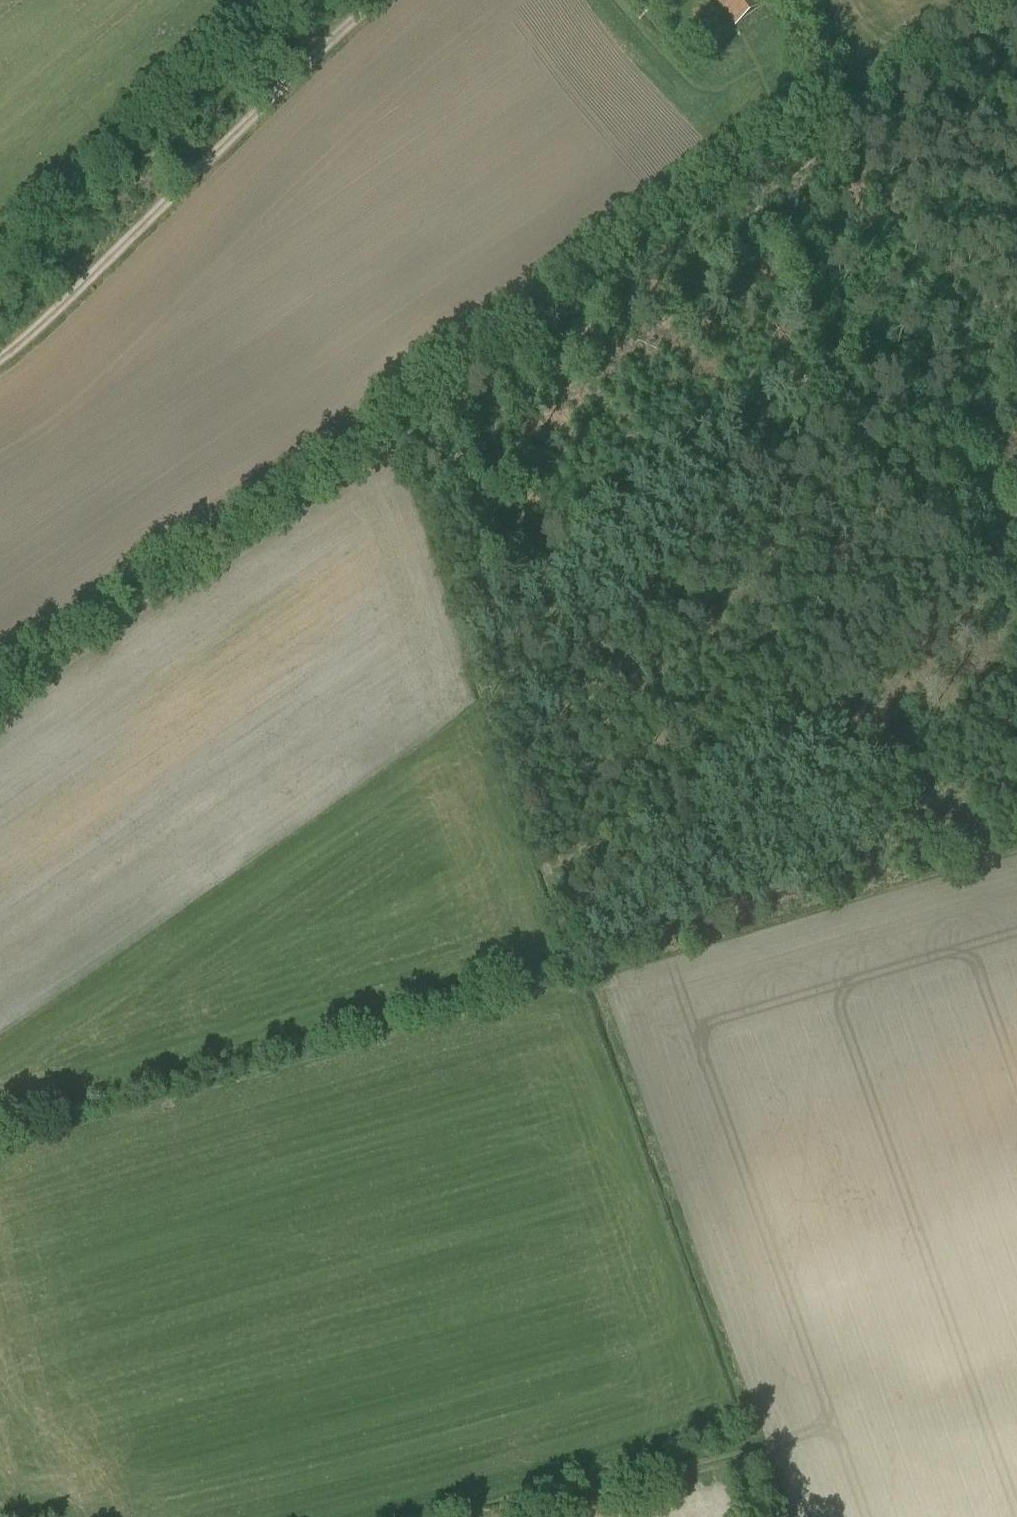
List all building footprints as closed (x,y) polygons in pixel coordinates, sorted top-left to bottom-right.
[(736,27),(768,4),(765,0),(717,0),(736,27)]
